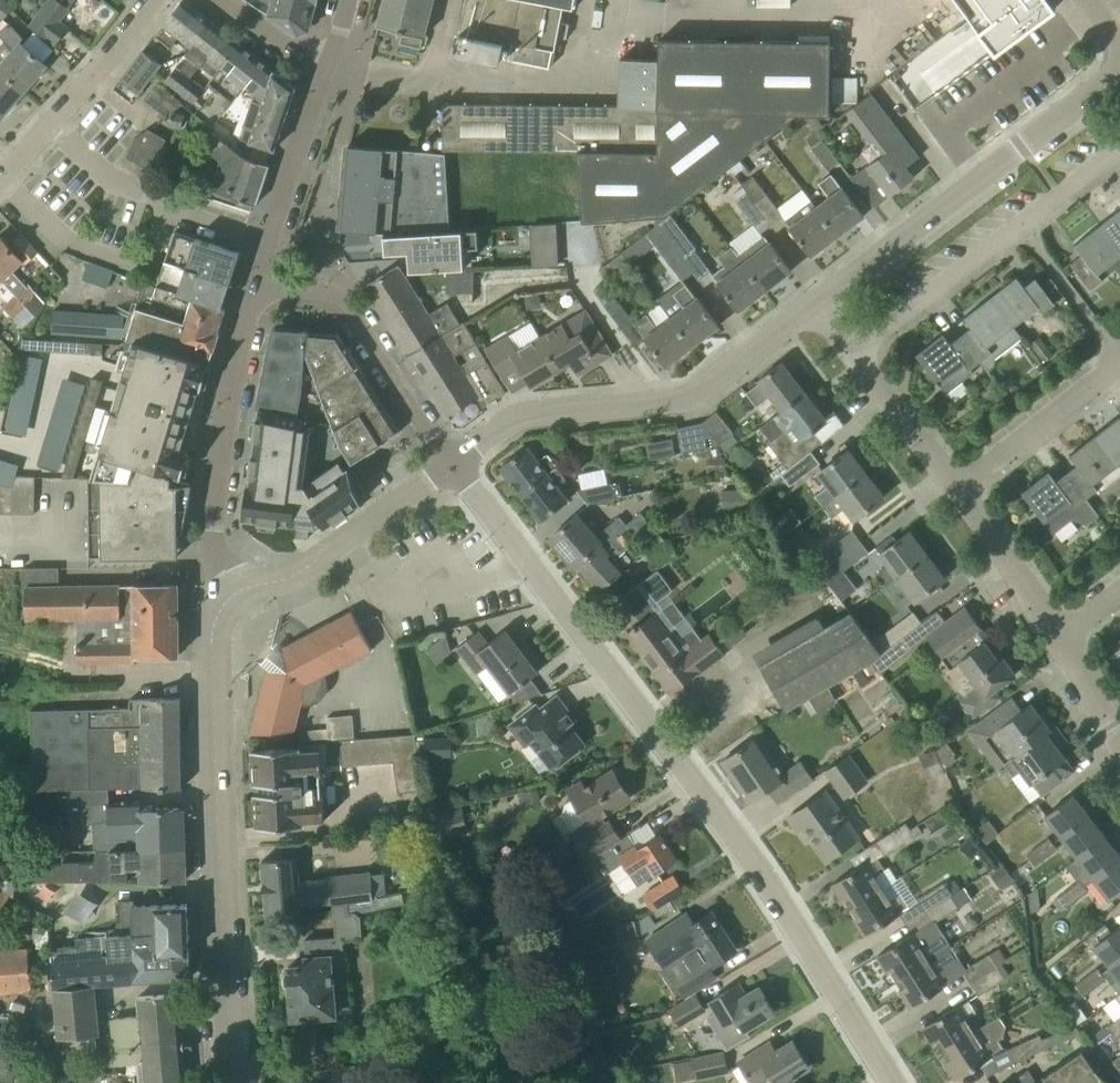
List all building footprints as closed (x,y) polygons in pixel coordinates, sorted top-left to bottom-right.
[(3,0),(0,0),(0,17),(1,19),(11,8),(3,0)] [(30,26),(45,37),(54,44),(68,27),(59,20),(68,8),(58,0),(49,0),(30,26)] [(212,22),(184,0),(182,0),(154,35),(170,47),(179,37),(192,47),(212,22)] [(298,32),(307,28),(315,0),(249,0),(298,32)] [(378,25),(403,31),(400,42),(421,48),(426,26),(433,0),(384,0),(378,25)] [(460,33),(459,33),(455,53),(499,62),(504,42),(486,38),(486,36),(512,41),(509,58),(550,67),(553,49),(555,49),(564,4),(574,6),(575,0),(467,0),(460,33)] [(968,12),(996,51),(1056,7),(1050,0),(959,0),(968,12)] [(191,78),(200,66),(226,33),(212,22),(192,47),(186,55),(192,60),(189,64),(186,62),(179,70),(175,67),(164,81),(179,93),(191,78)] [(24,89),(46,64),(23,43),(25,42),(9,24),(0,33),(0,36),(4,41),(0,45),(0,69),(24,89)] [(200,66),(213,76),(214,77),(240,44),(226,33),(200,66)] [(658,59),(620,58),(619,106),(444,102),(443,136),(435,136),(434,149),(512,151),(578,152),(583,221),(667,216),(796,114),(830,114),(831,41),(659,38),(658,59)] [(221,89),(234,100),(263,62),(240,44),(214,77),(213,76),(207,84),(218,93),(221,89)] [(133,103),(137,98),(144,89),(142,87),(161,63),(143,49),(114,87),(133,103)] [(274,70),(263,62),(234,100),(220,117),(237,123),(234,132),(240,137),(274,149),(275,146),(279,133),(280,133),(280,131),(285,117),(296,86),(294,85),(294,86),(275,71),(276,71),(274,70)] [(0,69),(0,114),(1,115),(24,89),(0,69)] [(832,102),(857,101),(857,77),(832,77),(832,102)] [(191,78),(179,93),(193,104),(205,89),(191,78)] [(142,102),(153,109),(167,92),(156,83),(142,102)] [(177,100),(167,92),(153,109),(164,118),(177,100)] [(871,93),(849,110),(882,153),(867,165),(851,177),(863,193),(879,181),(890,195),(914,176),(906,166),(919,156),(905,139),(871,93)] [(148,129),(134,139),(126,156),(149,169),(166,138),(148,129)] [(838,162),(815,130),(805,137),(812,147),(811,147),(828,169),(838,162)] [(269,164),(267,163),(242,155),(211,131),(201,144),(221,160),(215,175),(208,196),(251,210),(252,206),(255,204),(269,164)] [(386,233),(406,232),(446,230),(445,152),(392,148),(392,149),(349,145),(342,229),(384,232),(386,233)] [(829,196),(816,207),(837,235),(864,215),(843,187),(842,187),(831,173),(819,183),(829,196)] [(742,184),(747,191),(755,202),(756,201),(773,224),(783,216),(753,175),(742,184)] [(773,224),(756,201),(755,202),(747,191),(736,199),(760,233),(773,224)] [(798,210),(786,219),(791,226),(789,227),(797,237),(811,255),(837,235),(816,207),(811,200),(798,210)] [(1114,213),(1116,215),(1102,225),(1119,249),(1119,208),(1114,213)] [(670,214),(657,224),(694,271),(693,271),(699,279),(710,271),(693,249),(696,248),(670,214)] [(555,264),(553,222),(526,223),(527,265),(555,264)] [(682,280),(693,271),(694,271),(657,224),(621,251),(630,263),(655,244),(682,280)] [(1119,265),(1119,249),(1102,225),(1076,245),(1075,243),(1074,244),(1084,257),(1074,265),(1072,261),(1071,262),(1090,288),(1102,279),(1119,265)] [(384,232),(384,236),(385,236),(385,251),(407,249),(407,270),(464,268),(463,248),(478,247),(477,228),(446,230),(406,232),(386,233),(384,232)] [(165,260),(230,282),(231,277),(230,276),(237,254),(239,255),(239,252),(175,231),(165,260)] [(26,305),(36,315),(46,301),(29,283),(27,285),(12,269),(22,260),(26,263),(38,252),(20,232),(8,243),(1,235),(0,237),(0,277),(2,279),(16,294),(26,305)] [(739,255),(765,290),(791,270),(770,241),(769,242),(764,236),(752,245),(739,255)] [(630,263),(621,251),(599,269),(608,280),(630,263)] [(725,265),(713,274),(717,280),(716,281),(725,292),(738,310),(765,290),(739,255),(725,265)] [(156,286),(221,304),(228,281),(230,282),(165,260),(156,286)] [(88,261),(83,277),(108,286),(113,271),(88,261)] [(364,285),(396,336),(429,315),(409,284),(398,265),(364,285)] [(446,271),(447,284),(456,284),(456,293),(473,292),(473,270),(464,270),(446,271)] [(1005,288),(992,298),(1010,323),(1034,305),(1041,313),(1055,303),(1035,277),(1034,278),(1037,281),(1027,289),(1016,276),(1004,286),(1005,288)] [(657,299),(660,302),(692,345),(719,325),(697,297),(686,283),(685,284),(683,280),(657,299)] [(138,298),(126,338),(134,340),(209,362),(213,350),(214,350),(220,332),(218,332),(226,308),(221,307),(222,304),(221,304),(156,286),(144,282),(138,298)] [(631,319),(604,282),(594,290),(621,327),(631,319)] [(537,293),(525,294),(527,308),(536,307),(539,303),(537,293)] [(16,294),(4,305),(11,313),(14,316),(17,313),(26,305),(16,294)] [(964,338),(980,360),(988,370),(994,365),(996,359),(1021,339),(1020,338),(1021,337),(1010,323),(992,298),(966,318),(965,316),(964,316),(974,330),(964,338)] [(666,365),(692,345),(660,302),(647,312),(647,313),(634,323),(644,336),(644,337),(652,348),(666,365)] [(408,355),(461,324),(448,303),(429,315),(396,336),(408,355)] [(54,310),(52,331),(123,336),(125,315),(116,314),(54,310)] [(586,310),(541,337),(557,365),(568,359),(577,374),(612,354),(586,310)] [(466,375),(487,362),(478,345),(464,322),(461,324),(408,355),(427,384),(445,374),(443,370),(458,361),(454,356),(462,351),(468,359),(459,364),(466,375)] [(272,328),(256,407),(259,407),(278,411),(333,424),(324,399),(311,365),(305,365),(306,352),(308,331),(272,328)] [(338,333),(308,331),(306,352),(324,399),(333,424),(340,444),(351,462),(401,431),(338,333)] [(970,368),(980,360),(964,338),(953,346),(943,333),(930,342),(932,345),(919,355),(917,353),(916,353),(946,393),(973,372),(970,368)] [(487,347),(485,349),(488,355),(491,358),(502,378),(519,367),(530,386),(559,369),(557,365),(541,337),(518,351),(509,335),(487,347)] [(30,338),(22,338),(20,348),(30,348),(30,338)] [(30,348),(40,349),(41,339),(30,338),(30,348)] [(40,349),(51,350),(51,339),(41,339),(40,349)] [(51,350),(61,350),(62,340),(51,339),(51,350)] [(61,350),(71,351),(72,340),(62,340),(61,350)] [(71,351),(82,352),(82,341),(72,340),(71,351)] [(100,451),(92,478),(130,479),(134,463),(178,477),(178,476),(181,477),(183,472),(188,454),(190,449),(181,447),(192,412),(199,389),(201,390),(203,385),(208,367),(209,362),(134,340),(100,451)] [(82,352),(92,352),(93,342),(82,341),(82,352)] [(92,352),(102,353),(103,342),(93,342),(92,352)] [(14,352),(3,429),(26,433),(38,356),(14,352)] [(445,374),(427,384),(446,415),(446,414),(477,396),(483,406),(506,392),(494,373),(487,362),(466,375),(459,364),(458,361),(443,370),(445,374)] [(770,396),(781,410),(805,392),(781,361),(759,379),(760,381),(746,392),(757,406),(770,396)] [(100,389),(103,380),(93,376),(90,386),(100,389)] [(90,386),(87,396),(97,399),(100,389),(90,386)] [(799,460),(801,458),(804,455),(819,444),(818,443),(814,446),(806,436),(827,420),(805,392),(781,410),(764,423),(775,437),(767,443),(784,462),(770,472),(774,478),(780,473),(799,460)] [(87,396),(84,406),(94,409),(97,399),(87,396)] [(84,406),(80,416),(91,419),(94,409),(84,406)] [(247,482),(243,518),(294,524),(294,523),(297,524),(309,525),(315,525),(321,521),(325,526),(361,502),(348,467),(347,467),(346,463),(350,461),(340,444),(333,424),(278,411),(259,407),(250,482),(247,482)] [(716,411),(703,421),(720,443),(721,443),(734,433),(716,411)] [(1097,436),(1119,465),(1119,415),(1109,423),(1111,425),(1097,436)] [(91,419),(80,416),(77,426),(87,429),(91,419)] [(682,453),(720,443),(703,421),(703,422),(677,428),(681,449),(682,453)] [(87,429),(77,426),(74,436),(84,439),(87,429)] [(84,439),(74,436),(71,446),(81,449),(84,439)] [(1097,436),(1072,455),(1070,453),(1070,454),(1080,467),(1069,476),(1086,498),(1097,490),(1099,492),(1119,476),(1119,465),(1097,436)] [(522,494),(558,467),(548,454),(542,458),(532,445),(528,448),(527,447),(501,466),(522,494)] [(71,446),(68,456),(78,459),(81,449),(71,446)] [(822,505),(836,494),(866,473),(848,449),(819,471),(828,484),(814,495),(822,505)] [(799,460),(780,473),(790,485),(813,468),(804,455),(801,458),(799,460)] [(68,456),(65,466),(75,469),(78,459),(68,456)] [(92,478),(89,478),(90,524),(90,555),(147,556),(169,555),(169,549),(172,546),(178,546),(178,523),(183,523),(185,523),(191,492),(192,483),(191,483),(191,482),(178,477),(134,463),(130,479),(92,478)] [(72,476),(75,469),(65,466),(62,476),(72,476)] [(567,479),(558,467),(522,494),(541,519),(559,506),(566,500),(570,496),(560,484),(567,479)] [(1022,491),(1045,521),(1054,533),(1072,518),(1087,523),(1099,514),(1086,498),(1069,476),(1059,484),(1049,470),(1036,480),(1037,482),(1024,492),(1023,490),(1022,491)] [(836,494),(822,505),(832,517),(845,507),(854,518),(883,496),(866,473),(836,494)] [(18,475),(12,487),(12,512),(34,513),(35,476),(18,475)] [(615,494),(613,484),(612,482),(577,489),(588,504),(616,498),(615,494)] [(12,512),(12,487),(0,483),(0,512),(12,512)] [(751,488),(722,490),(723,510),(752,508),(751,488)] [(664,539),(641,512),(627,523),(646,545),(664,539)] [(576,567),(602,543),(618,539),(629,528),(619,517),(597,536),(577,514),(550,537),(576,567)] [(297,524),(297,537),(309,537),(309,525),(297,524)] [(638,539),(629,528),(618,539),(602,543),(576,567),(598,592),(624,569),(615,559),(638,539)] [(835,559),(859,541),(851,530),(812,561),(819,571),(835,559)] [(897,540),(892,533),(875,546),(888,565),(878,572),(887,585),(927,554),(909,531),(897,540)] [(678,556),(671,540),(646,550),(652,566),(678,556)] [(868,552),(859,541),(835,559),(836,561),(823,571),(833,585),(847,574),(844,570),(868,552)] [(944,578),(927,554),(887,585),(895,595),(906,587),(915,600),(916,600),(944,578)] [(78,662),(105,662),(135,661),(135,662),(136,662),(136,654),(179,654),(179,582),(161,582),(161,583),(59,583),(58,567),(25,567),(25,619),(78,619),(78,662)] [(673,589),(658,569),(642,581),(656,601),(673,589)] [(781,592),(776,574),(759,579),(764,597),(781,592)] [(938,626),(926,635),(928,639),(951,669),(960,662),(979,687),(960,700),(972,717),(982,710),(1000,697),(994,689),(1016,673),(1002,655),(998,658),(992,651),(996,647),(965,606),(947,619),(938,626)] [(264,674),(249,732),(256,732),(267,732),(297,730),(304,704),(308,704),(312,704),(316,702),(319,700),(322,698),(324,695),(326,692),(328,686),(328,680),(325,674),(352,659),(372,649),(353,614),(351,610),(280,648),(276,644),(262,663),(266,665),(264,674)] [(912,611),(872,641),(881,653),(918,626),(921,623),(920,622),(912,611)] [(723,653),(710,636),(709,634),(685,654),(655,613),(627,634),(670,690),(697,670),(698,672),(723,653)] [(880,654),(881,653),(872,641),(871,642),(850,613),(825,627),(760,663),(786,709),(806,698),(852,672),(872,661),(880,654)] [(880,654),(872,661),(881,673),(927,637),(926,635),(918,626),(881,653),(880,654)] [(510,693),(538,671),(506,629),(488,643),(478,630),(457,647),(471,664),(478,673),(489,665),(510,693)] [(879,675),(872,661),(852,672),(860,687),(880,676),(879,675)] [(553,767),(567,756),(585,743),(570,724),(576,719),(557,695),(540,709),(536,704),(510,725),(525,744),(531,740),(553,767)] [(32,789),(67,789),(108,788),(160,788),(182,787),(182,786),(181,786),(180,699),(181,699),(181,697),(146,698),(141,698),(128,698),(129,708),(31,709),(32,764),(17,764),(17,785),(32,785),(32,789)] [(996,769),(1005,763),(1055,725),(1044,711),(1038,715),(1030,703),(1022,709),(1013,697),(978,724),(969,731),(996,769)] [(353,714),(327,716),(329,738),(354,736),(353,714)] [(1005,763),(1015,776),(1024,770),(1042,794),(1073,770),(1057,749),(1067,742),(1055,725),(1005,763)] [(417,755),(416,740),(415,734),(391,736),(393,761),(417,758),(417,755)] [(393,761),(391,736),(379,737),(381,762),(393,761)] [(779,802),(797,789),(812,778),(800,761),(783,773),(758,736),(721,761),(749,802),(769,788),(779,802)] [(381,762),(379,737),(366,738),(368,763),(381,762)] [(416,740),(417,755),(425,754),(425,756),(452,756),(452,737),(425,737),(424,739),(416,740)] [(353,738),(341,739),(343,765),(355,764),(353,738)] [(368,763),(366,738),(353,738),(355,764),(368,763)] [(259,783),(259,788),(260,793),(255,793),(255,796),(253,796),(254,817),(256,817),(257,827),(279,826),(304,824),(304,820),(326,819),(324,795),(322,795),(321,774),(322,774),(321,748),(301,749),(301,747),(252,750),(252,759),(251,759),(252,780),(254,780),(254,784),(259,783)] [(826,771),(845,797),(866,781),(848,755),(826,771)] [(395,773),(419,770),(417,758),(393,761),(395,773)] [(567,789),(573,798),(565,803),(563,812),(574,829),(570,831),(577,842),(576,843),(586,859),(601,849),(620,837),(609,821),(606,823),(601,815),(631,796),(613,769),(586,787),(581,780),(567,789)] [(395,773),(397,784),(421,782),(419,770),(395,773)] [(184,848),(183,822),(184,822),(183,807),(140,809),(140,801),(109,803),(108,788),(67,789),(68,823),(94,823),(94,851),(184,848)] [(827,859),(857,837),(824,792),(789,817),(801,833),(806,829),(827,859)] [(1088,815),(1072,794),(1045,814),(1062,836),(1088,815)] [(440,839),(470,832),(463,804),(433,811),(434,816),(424,818),(426,829),(437,826),(440,839)] [(1078,856),(1104,836),(1088,815),(1062,836),(1078,856)] [(975,829),(985,843),(999,833),(989,819),(975,829)] [(909,830),(905,823),(876,841),(884,855),(904,842),(906,845),(916,839),(914,835),(920,831),(916,825),(909,830)] [(623,861),(638,884),(677,859),(660,833),(639,847),(629,833),(594,856),(605,873),(623,861)] [(1119,857),(1119,856),(1104,836),(1078,856),(1066,865),(1078,881),(1069,888),(1077,899),(1088,891),(1084,884),(1094,877),(1119,857)] [(1037,846),(1045,857),(1057,848),(1048,837),(1037,846)] [(1035,865),(1045,857),(1037,846),(1026,854),(1035,865)] [(186,878),(184,848),(94,851),(94,861),(34,862),(34,881),(80,881),(164,880),(186,879),(186,878)] [(851,908),(883,888),(883,887),(897,879),(890,866),(885,869),(877,857),(872,861),(870,859),(831,884),(842,901),(845,899),(851,908)] [(1110,899),(1119,891),(1119,857),(1094,877),(1110,899)] [(333,907),(385,894),(384,872),(371,873),(371,872),(354,874),(299,879),(297,858),(261,861),(262,863),(264,883),(263,883),(264,885),(265,892),(264,892),(264,894),(265,894),(267,912),(266,912),(266,914),(302,911),(302,906),(333,903),(333,907)] [(654,909),(676,894),(666,880),(644,894),(654,909)] [(556,882),(544,890),(554,905),(566,897),(556,882)] [(951,895),(950,893),(942,882),(918,899),(926,911),(951,895)] [(891,900),(883,888),(851,908),(856,916),(853,918),(864,936),(903,911),(902,910),(909,906),(901,894),(891,900)] [(1061,911),(1077,899),(1069,888),(1058,896),(1053,900),(1061,911)] [(9,895),(0,891),(0,915),(9,895)] [(333,907),(336,936),(305,939),(307,964),(289,966),(289,971),(287,971),(283,975),(284,985),(288,988),(291,988),(293,1017),(315,1015),(349,1012),(344,963),(345,963),(342,937),(363,936),(361,916),(356,913),(404,903),(402,891),(385,895),(385,894),(333,907)] [(951,895),(926,911),(934,923),(958,906),(951,895)] [(50,946),(54,986),(95,984),(190,977),(188,954),(189,954),(189,952),(188,943),(187,924),(188,924),(187,905),(188,905),(188,903),(135,905),(134,899),(117,899),(117,908),(118,919),(117,919),(117,928),(119,928),(120,934),(76,937),(77,944),(50,946)] [(669,925),(647,939),(664,966),(665,965),(677,983),(685,996),(716,977),(708,965),(714,962),(715,963),(717,961),(736,949),(735,947),(734,948),(728,939),(729,938),(711,912),(694,923),(687,913),(669,925)] [(651,914),(629,921),(633,932),(654,924),(651,914)] [(1095,944),(1111,965),(1119,959),(1119,925),(1095,944)] [(48,928),(36,929),(38,947),(49,947),(48,928)] [(896,980),(928,959),(920,947),(931,941),(923,929),(917,932),(916,931),(877,956),(888,973),(891,971),(896,980)] [(971,983),(1002,963),(1007,960),(999,947),(963,970),(971,983)] [(31,990),(28,948),(0,950),(0,992),(31,990)] [(937,973),(928,959),(896,980),(902,988),(899,990),(910,1007),(948,983),(948,982),(955,978),(947,966),(937,973)] [(1102,972),(1118,993),(1119,992),(1119,959),(1111,965),(1102,972)] [(1002,963),(971,983),(978,995),(1004,978),(1004,977),(1009,974),(1002,963)] [(1086,976),(1095,987),(1106,979),(1097,967),(1086,976)] [(1084,995),(1095,987),(1086,976),(1075,984),(1084,995)] [(715,1009),(707,1014),(727,1047),(750,1033),(747,1028),(755,1023),(774,1011),(759,987),(744,996),(737,986),(739,984),(738,983),(720,995),(710,1000),(715,1009)] [(98,1032),(95,984),(54,986),(58,1034),(97,1032),(98,1032)] [(183,1050),(184,1050),(183,1040),(182,1040),(178,995),(179,995),(179,993),(138,996),(140,1016),(115,1018),(116,1034),(113,1034),(115,1065),(138,1063),(140,1082),(186,1082),(183,1050)] [(695,994),(669,1009),(679,1025),(705,1009),(695,994)] [(937,1043),(942,1052),(974,1031),(966,1019),(977,1012),(969,1000),(962,1004),(961,1002),(922,1027),(933,1045),(937,1043)] [(942,1052),(947,1059),(944,1061),(955,1079),(993,1054),(1003,1047),(998,1040),(1004,1036),(1006,1024),(1000,1015),(974,1031),(942,1052)] [(1107,1026),(1112,1031),(1116,1036),(1119,1033),(1119,1020),(1118,1017),(1107,1026)] [(70,1074),(16,1071),(10,1068),(18,1039),(0,1034),(0,1082),(70,1082),(70,1074)] [(1040,1035),(1008,1049),(1014,1062),(1045,1048),(1042,1038),(1040,1035)] [(740,1062),(752,1081),(750,1082),(781,1082),(790,1078),(808,1066),(793,1041),(777,1051),(771,1042),(753,1054),(740,1062)] [(1110,1068),(1099,1076),(1082,1050),(1044,1076),(1044,1075),(1036,1080),(1028,1069),(1010,1082),(1009,1081),(1006,1082),(1119,1082),(1119,1081),(1110,1068)] [(677,1081),(697,1076),(727,1070),(724,1053),(693,1060),(674,1063),(677,1081)] [(343,1082),(385,1082),(384,1068),(342,1070),(343,1082)]
